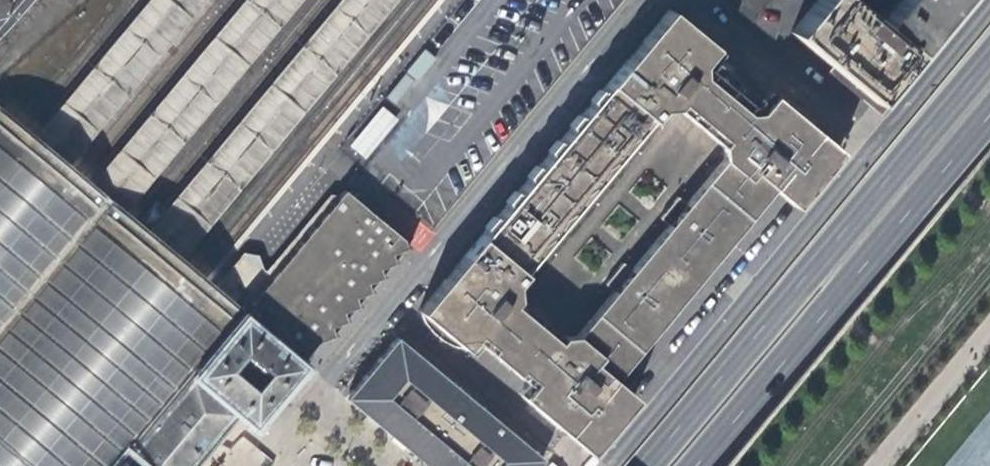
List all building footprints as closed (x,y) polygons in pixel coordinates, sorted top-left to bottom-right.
[(35,137),(63,160),(195,0),(146,0),(35,137)] [(89,182),(107,196),(117,205),(290,0),(244,0),(89,182)] [(145,229),(173,252),(384,0),(338,0),(145,229)] [(821,2),(902,69),(910,60),(950,12),(961,0),(905,0),(883,26),(851,0),(823,0),(821,2)] [(884,92),(902,69),(821,2),(794,35),(874,103),(884,92)] [(481,339),(491,347),(487,351),(491,354),(513,372),(518,369),(532,381),(520,395),(581,447),(587,452),(633,397),(627,392),(613,380),(638,350),(672,309),(770,188),(793,207),(838,154),(833,149),(770,95),(758,111),(745,111),(702,76),(702,63),(715,48),(685,23),(670,11),(608,85),(650,118),(660,107),(675,107),(680,102),(722,140),(717,145),(720,158),(575,335),(560,336),(555,340),(511,303),(481,339)] [(545,238),(650,118),(608,85),(508,207),(482,238),(420,313),(438,328),(463,347),(476,335),(481,339),(511,303),(515,298),(513,284),(523,272),(519,268),(545,238)] [(350,145),(363,158),(397,121),(383,108),(350,145)] [(240,248),(211,283),(240,307),(339,191),(331,185),(264,265),(260,265),(255,251),(240,248)] [(255,307),(247,317),(302,363),(310,353),(318,343),(335,337),(330,327),(347,323),(343,311),(359,307),(355,297),(372,292),(367,282),(384,278),(380,271),(378,268),(395,263),(391,253),(407,249),(405,241),(346,192),(252,304),(255,307)] [(302,363),(242,313),(188,377),(234,416),(251,430),(305,366),(302,363)] [(346,397),(362,411),(385,430),(405,447),(427,465),(539,465),(544,460),(472,400),(397,337),(346,397)] [(188,377),(114,465),(192,465),(234,416),(188,377)]
